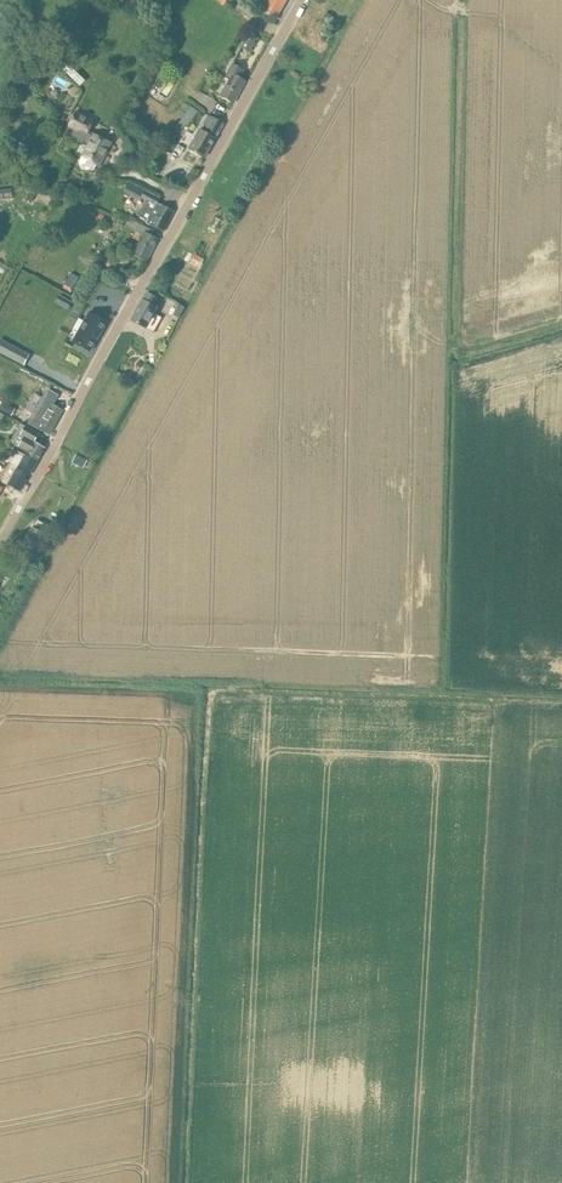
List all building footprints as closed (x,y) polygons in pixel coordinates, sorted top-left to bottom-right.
[(262,11),(276,19),(288,0),(269,0),(262,11)] [(243,48),(250,52),(258,39),(251,35),(243,48)] [(54,62),(47,66),(52,74),(59,70),(54,62)] [(169,62),(166,67),(171,71),(174,65),(169,62)] [(219,96),(223,97),(234,103),(246,82),(238,77),(241,70),(243,71),(233,65),(225,80),(227,81),(219,96)] [(156,84),(151,93),(154,95),(157,90),(159,86),(156,84)] [(184,118),(176,131),(180,134),(183,136),(192,123),(199,111),(191,105),(185,101),(181,108),(187,112),(184,117),(184,118)] [(66,133),(88,143),(86,147),(83,145),(80,147),(78,152),(79,155),(81,156),(81,157),(99,167),(112,143),(93,133),(90,132),(95,120),(76,111),(66,133)] [(200,130),(195,138),(189,149),(204,158),(215,139),(211,137),(215,130),(218,132),(223,124),(212,118),(204,133),(200,130)] [(143,119),(137,127),(147,133),(152,125),(143,119)] [(139,143),(132,150),(141,159),(148,153),(139,143)] [(145,200),(137,215),(152,224),(151,226),(163,232),(174,212),(158,203),(160,199),(135,185),(132,190),(143,196),(142,198),(145,200)] [(27,187),(26,191),(29,193),(26,199),(33,202),(37,190),(27,187)] [(99,212),(95,219),(101,222),(104,216),(99,212)] [(155,232),(144,226),(140,224),(140,225),(130,219),(126,227),(143,236),(134,253),(147,260),(158,240),(153,236),(155,232)] [(169,272),(171,273),(175,275),(183,260),(199,268),(204,259),(187,249),(187,250),(185,249),(183,248),(178,257),(176,259),(169,272)] [(121,257),(114,252),(108,262),(106,266),(112,269),(114,266),(115,266),(121,257)] [(135,269),(129,272),(131,277),(137,275),(135,269)] [(65,284),(63,288),(70,291),(71,288),(72,289),(79,277),(71,273),(64,284),(65,284)] [(100,277),(95,287),(102,290),(107,280),(100,277)] [(157,299),(153,297),(147,293),(132,320),(154,333),(162,318),(153,313),(157,305),(154,303),(157,299)] [(184,293),(181,298),(186,301),(189,296),(184,293)] [(67,299),(63,306),(68,309),(72,302),(67,299)] [(179,304),(173,315),(179,318),(185,307),(179,304)] [(88,335),(85,334),(84,334),(78,345),(85,349),(90,340),(99,345),(109,328),(96,321),(88,335)] [(29,355),(7,343),(2,353),(24,365),(29,355)] [(44,385),(40,393),(49,398),(54,390),(44,385)] [(0,404),(0,410),(11,416),(15,409),(1,401),(0,404)] [(42,430),(50,435),(63,411),(52,405),(48,414),(47,415),(38,409),(32,419),(45,426),(42,430)] [(21,434),(26,437),(20,447),(29,451),(27,454),(38,461),(45,448),(34,442),(39,434),(26,426),(21,434)] [(18,469),(9,484),(10,485),(12,486),(20,491),(27,480),(21,476),(23,472),(29,475),(38,461),(27,454),(18,469)] [(75,455),(71,462),(79,465),(82,459),(75,455)] [(0,467),(0,468),(8,473),(12,467),(4,461),(0,467)] [(28,561),(35,564),(39,557),(32,553),(28,561)]
